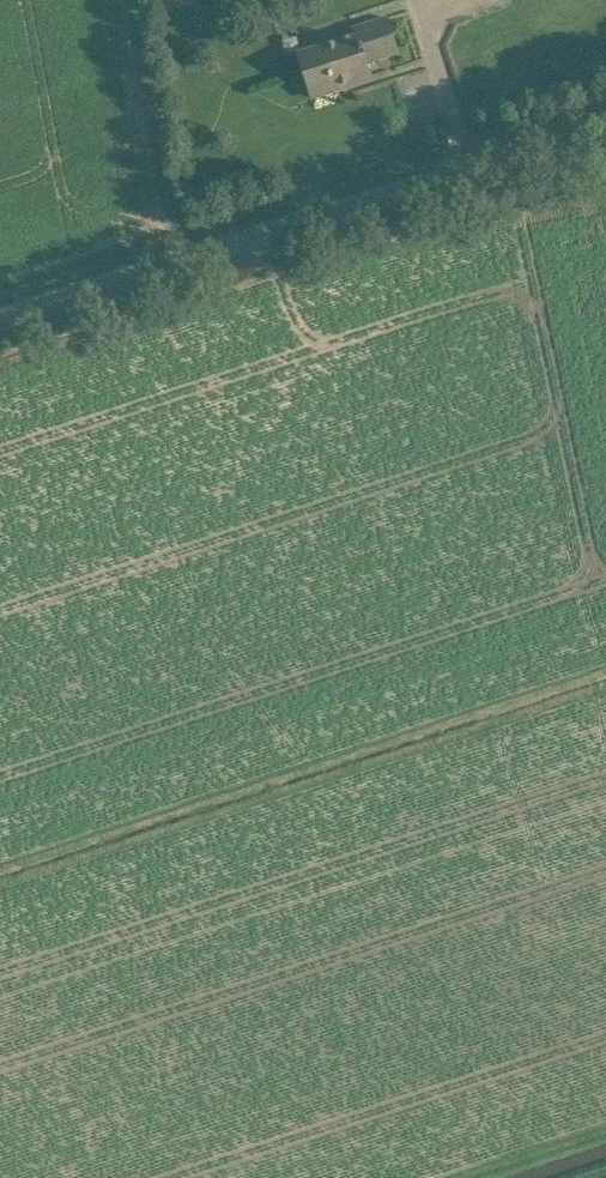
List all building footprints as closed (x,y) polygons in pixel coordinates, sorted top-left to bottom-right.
[(298,53),(305,74),(312,97),(371,79),(366,62),(397,52),(386,18),(354,28),(356,35),(298,53)]
